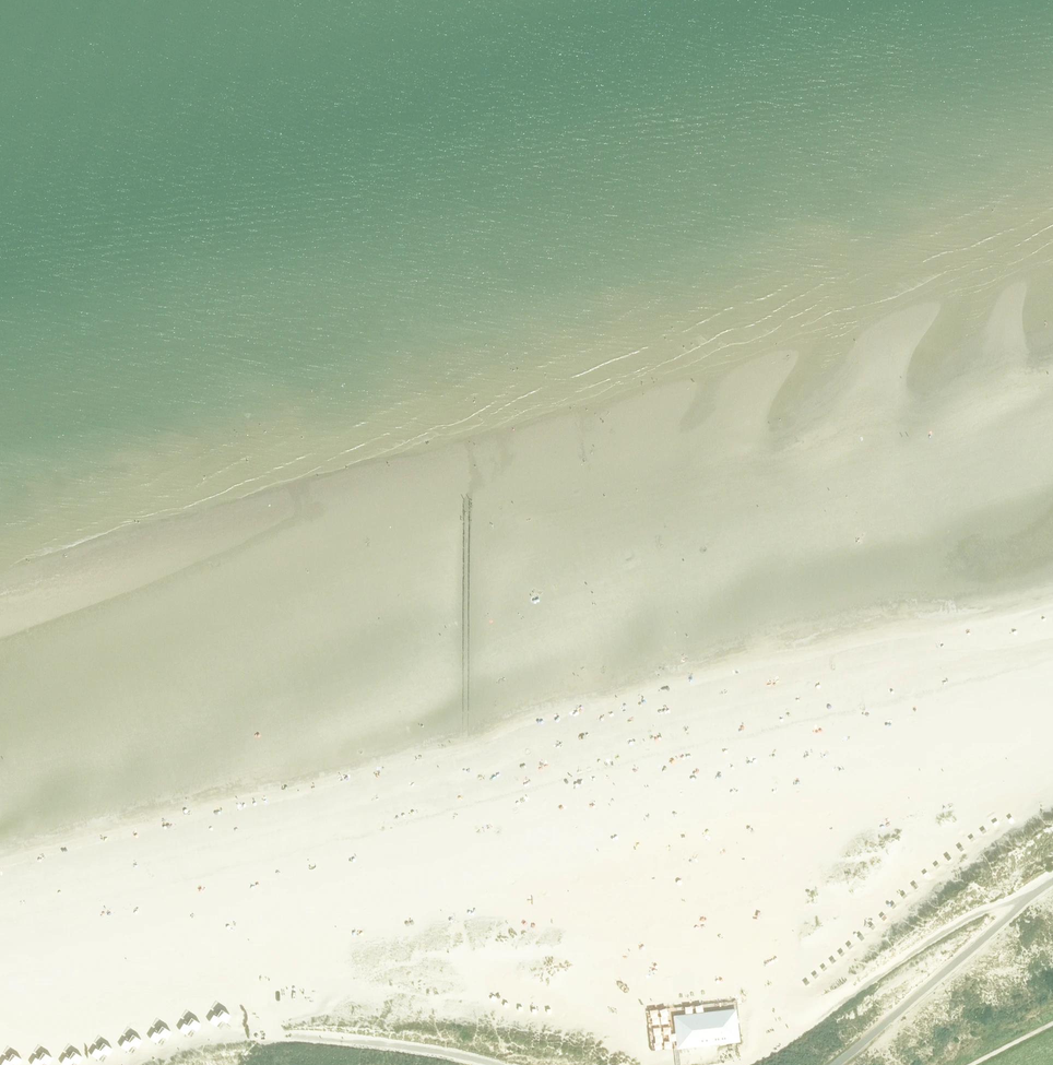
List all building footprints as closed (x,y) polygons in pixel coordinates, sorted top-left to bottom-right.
[(677,1048),(739,1041),(735,1009),(673,1016),(677,1048)] [(72,1050),(68,1057),(64,1054),(60,1063),(64,1064),(73,1064),(75,1062),(78,1064),(83,1056),(72,1050)] [(43,1051),(39,1057),(35,1055),(30,1064),(32,1064),(44,1064),(45,1063),(49,1064),(54,1057),(43,1051)] [(13,1052),(9,1059),(5,1057),(0,1064),(14,1064),(15,1064),(16,1064),(19,1064),(23,1059),(13,1052)]
